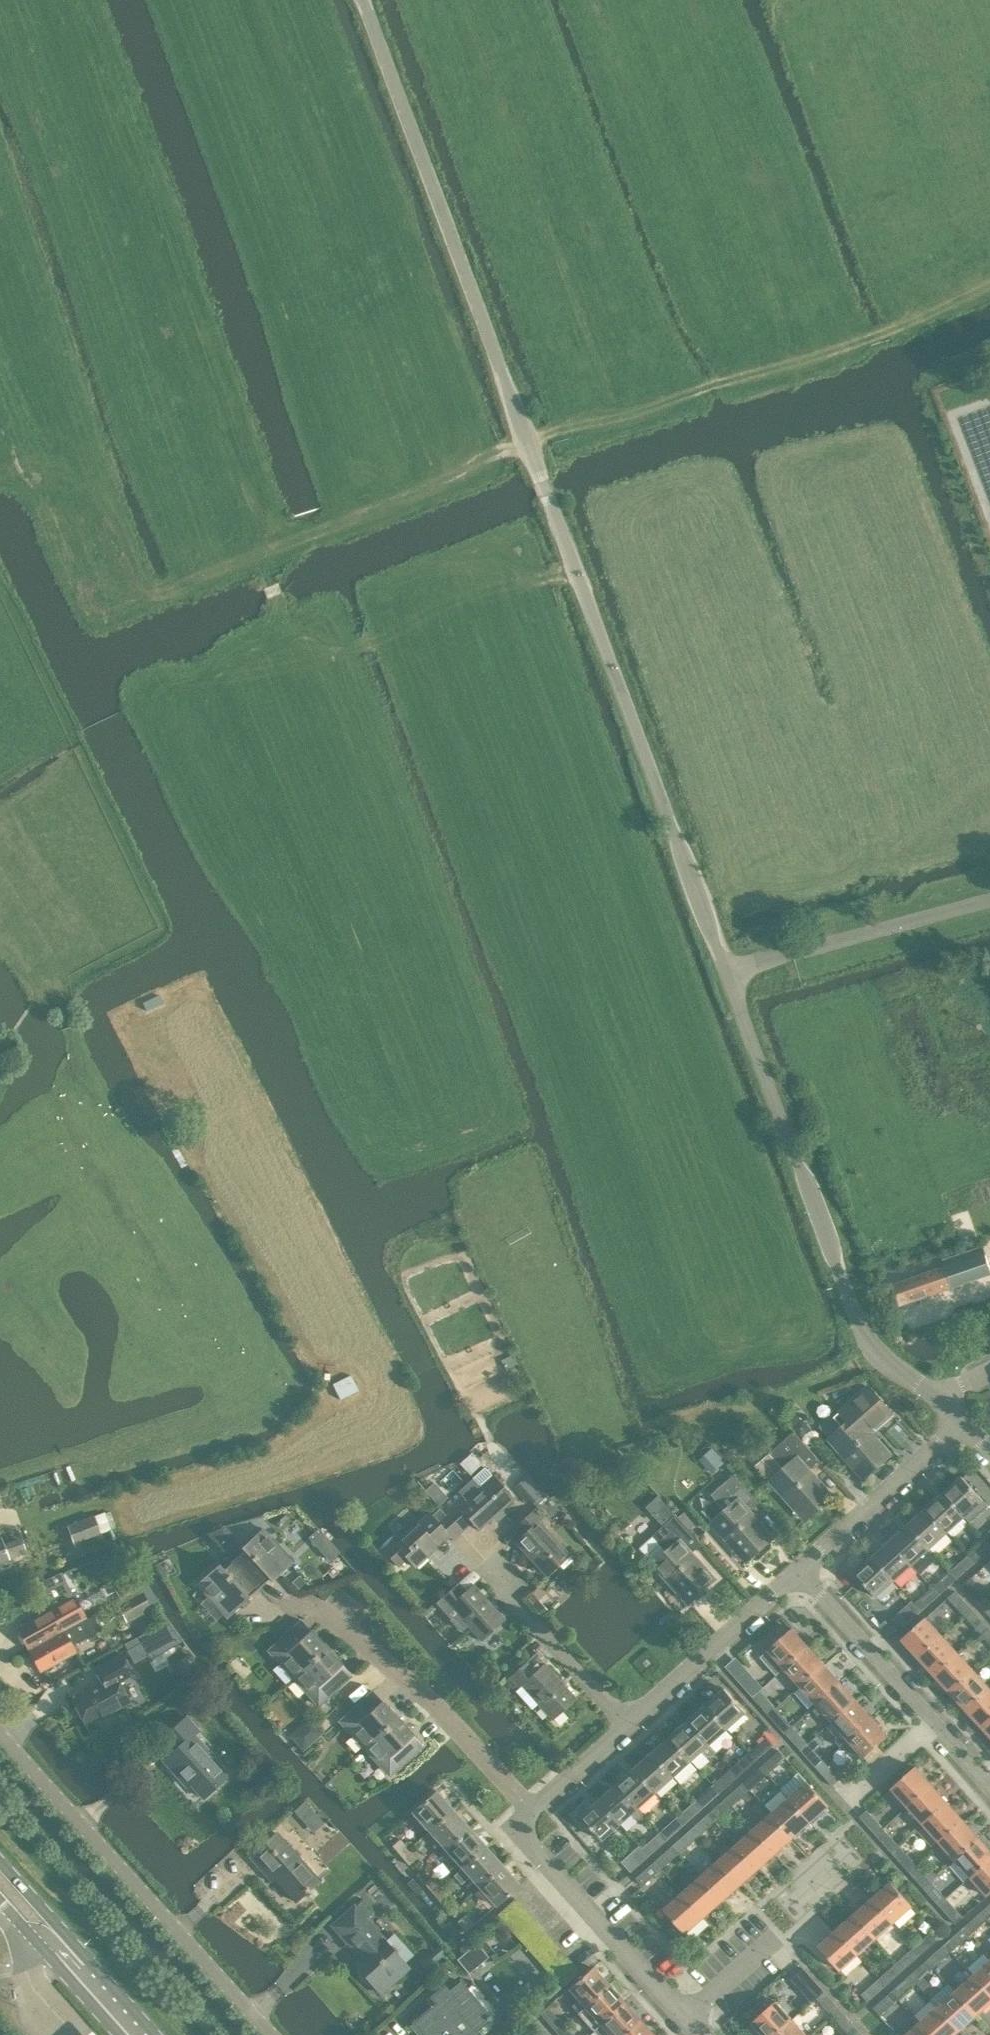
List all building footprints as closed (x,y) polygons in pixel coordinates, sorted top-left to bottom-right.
[(162,1002),(159,993),(141,1001),(145,1009),(162,1002)] [(168,1014),(151,1023),(155,1031),(172,1022),(168,1014)] [(901,1306),(989,1275),(989,1271),(982,1248),(944,1261),(945,1267),(893,1285),(901,1306)] [(339,1399),(359,1391),(352,1375),(332,1383),(339,1399)] [(869,1428),(890,1409),(869,1387),(835,1417),(843,1427),(830,1439),(865,1479),(892,1454),(869,1428)] [(771,1482),(772,1482),(806,1520),(833,1496),(810,1470),(820,1461),(794,1431),(756,1465),(771,1482)] [(473,1478),(440,1507),(461,1531),(472,1521),(480,1529),(514,1499),(492,1475),(485,1467),(473,1478)] [(702,1511),(713,1523),(747,1562),(775,1538),(751,1511),(761,1502),(735,1473),(711,1495),(715,1500),(702,1511)] [(962,1476),(944,1492),(966,1517),(971,1522),(989,1506),(984,1500),(973,1489),(967,1481),(962,1476)] [(529,1477),(516,1489),(530,1505),(532,1503),(535,1507),(536,1506),(546,1497),(543,1494),(529,1477)] [(926,1508),(948,1533),(966,1517),(944,1492),(926,1508)] [(546,1575),(569,1554),(538,1521),(544,1515),(536,1506),(515,1526),(523,1535),(515,1541),(546,1575)] [(392,1540),(381,1549),(398,1568),(408,1559),(415,1567),(449,1536),(452,1539),(461,1531),(440,1507),(431,1515),(428,1513),(395,1543),(392,1540)] [(908,1525),(930,1549),(948,1533),(926,1508),(908,1525)] [(94,1515),(67,1525),(73,1543),(101,1533),(94,1515)] [(640,1548),(655,1564),(689,1603),(715,1580),(692,1554),(703,1544),(677,1515),(654,1535),(640,1548)] [(891,1540),(913,1565),(930,1549),(908,1525),(891,1540)] [(242,1548),(232,1558),(258,1587),(269,1577),(271,1580),(292,1560),(262,1526),(240,1546),(242,1548)] [(9,1560),(8,1558),(26,1552),(20,1536),(2,1542),(0,1538),(0,1563),(9,1560)] [(968,1555),(974,1562),(975,1563),(989,1550),(989,1543),(986,1539),(985,1540),(968,1555)] [(873,1556),(895,1581),(913,1565),(891,1540),(873,1556)] [(968,1555),(950,1572),(957,1580),(975,1563),(974,1562),(968,1555)] [(876,1598),(895,1581),(873,1556),(855,1573),(876,1598)] [(226,1616),(258,1587),(232,1558),(222,1567),(218,1562),(196,1582),(226,1616)] [(134,1564),(114,1574),(118,1581),(126,1597),(140,1589),(146,1586),(147,1585),(134,1564)] [(950,1572),(933,1587),(939,1595),(949,1586),(957,1580),(950,1572)] [(18,1628),(30,1650),(64,1631),(85,1619),(72,1595),(64,1579),(43,1590),(53,1609),(18,1628)] [(962,1586),(978,1603),(986,1596),(970,1579),(962,1586)] [(434,1602),(450,1619),(458,1628),(463,1628),(467,1625),(480,1639),(503,1619),(472,1584),(464,1591),(456,1582),(434,1602)] [(915,1603),(915,1604),(921,1611),(939,1595),(933,1587),(915,1603)] [(127,1597),(115,1604),(126,1623),(128,1622),(151,1610),(152,1610),(143,1594),(140,1589),(126,1597),(127,1597)] [(956,1591),(948,1598),(964,1615),(972,1608),(956,1591)] [(989,1616),(989,1601),(986,1596),(978,1603),(989,1616)] [(912,1600),(894,1617),(903,1628),(921,1611),(915,1604),(915,1603),(913,1600),(912,1600)] [(972,1608),(964,1615),(980,1633),(987,1626),(972,1608)] [(64,1631),(30,1650),(41,1671),(76,1651),(74,1647),(102,1632),(93,1614),(85,1619),(64,1631)] [(902,1640),(918,1657),(942,1635),(926,1617),(902,1640)] [(267,1649),(292,1676),(325,1646),(301,1619),(267,1649)] [(980,1633),(989,1644),(989,1628),(987,1626),(980,1633)] [(158,1629),(155,1634),(155,1641),(160,1645),(166,1646),(171,1642),(173,1636),(170,1630),(164,1627),(158,1629)] [(777,1675),(784,1668),(809,1646),(793,1628),(761,1657),(777,1675)] [(942,1635),(918,1657),(933,1675),(958,1653),(942,1635)] [(325,1646),(292,1676),(317,1704),(351,1674),(325,1646)] [(809,1646),(784,1668),(799,1685),(824,1664),(809,1646)] [(958,1653),(933,1675),(949,1692),(973,1670),(958,1653)] [(86,1726),(96,1720),(98,1724),(102,1725),(112,1720),(113,1716),(111,1712),(130,1702),(116,1677),(130,1669),(122,1654),(97,1667),(105,1681),(71,1699),(86,1726)] [(527,1660),(505,1679),(514,1690),(531,1709),(538,1704),(550,1718),(574,1697),(544,1663),(536,1670),(527,1660)] [(824,1664),(799,1685),(815,1703),(840,1682),(824,1664)] [(747,1668),(736,1679),(752,1696),(753,1696),(763,1686),(747,1668)] [(973,1670),(949,1692),(965,1709),(989,1687),(973,1670)] [(840,1682),(815,1703),(831,1721),(855,1699),(840,1682)] [(753,1696),(752,1696),(767,1714),(775,1706),(761,1691),(765,1688),(763,1686),(753,1696)] [(965,1709),(980,1727),(989,1718),(989,1688),(989,1687),(965,1709)] [(725,1688),(707,1704),(729,1729),(747,1713),(725,1688)] [(338,1720),(363,1747),(397,1717),(372,1689),(338,1720)] [(831,1721),(841,1732),(836,1737),(836,1742),(839,1745),(871,1717),(855,1699),(831,1721)] [(707,1704),(689,1720),(711,1745),(729,1729),(707,1704)] [(775,1706),(767,1714),(784,1732),(789,1728),(787,1726),(790,1723),(775,1706)] [(176,1749),(163,1761),(177,1776),(182,1772),(203,1795),(228,1772),(193,1733),(198,1729),(186,1716),(164,1736),(176,1749)] [(397,1717),(363,1747),(388,1775),(422,1744),(397,1717)] [(871,1717),(839,1745),(840,1746),(848,1740),(863,1757),(888,1736),(871,1717)] [(980,1727),(989,1737),(989,1718),(980,1727)] [(689,1720),(670,1736),(692,1761),(703,1752),(707,1757),(712,1757),(717,1753),(711,1745),(689,1720)] [(789,1728),(784,1732),(799,1749),(807,1742),(790,1723),(787,1726),(789,1728)] [(670,1736),(653,1751),(675,1776),(692,1761),(670,1736)] [(768,1737),(749,1753),(756,1761),(775,1744),(768,1737)] [(807,1742),(799,1749),(816,1768),(820,1764),(819,1762),(822,1759),(807,1742)] [(780,1750),(761,1767),(768,1775),(787,1758),(780,1750)] [(653,1751),(635,1767),(657,1792),(675,1776),(653,1751)] [(749,1753),(732,1769),(739,1777),(756,1761),(749,1753)] [(820,1764),(816,1768),(833,1786),(841,1779),(822,1759),(819,1762),(820,1764)] [(915,1766),(891,1787),(907,1806),(931,1784),(915,1766)] [(635,1767),(617,1783),(639,1808),(657,1792),(635,1767)] [(761,1767),(743,1782),(751,1791),(768,1775),(761,1767)] [(732,1769),(714,1785),(721,1793),(739,1777),(732,1769)] [(789,1798),(811,1822),(829,1806),(807,1781),(789,1798)] [(743,1782),(726,1798),(733,1806),(751,1791),(743,1782)] [(617,1783),(599,1798),(621,1824),(631,1814),(637,1820),(641,1820),(646,1816),(639,1808),(617,1783)] [(931,1784),(907,1806),(922,1823),(947,1801),(931,1784)] [(714,1785),(697,1800),(703,1808),(721,1793),(714,1785)] [(412,1811),(429,1830),(452,1809),(436,1790),(412,1811)] [(599,1798),(580,1815),(602,1840),(621,1824),(599,1798)] [(726,1798),(708,1814),(715,1822),(733,1806),(726,1798)] [(771,1814),(793,1838),(811,1822),(789,1798),(771,1814)] [(697,1800),(678,1817),(685,1825),(703,1808),(697,1800)] [(947,1801),(922,1823),(938,1841),(963,1819),(947,1801)] [(452,1809),(429,1830),(445,1849),(469,1828),(452,1809)] [(860,1817),(875,1834),(883,1827),(867,1809),(860,1817)] [(708,1814),(690,1830),(697,1838),(715,1822),(708,1814)] [(753,1829),(775,1854),(793,1838),(771,1814),(753,1829)] [(678,1817),(660,1833),(667,1841),(685,1825),(678,1817)] [(963,1819),(938,1841),(954,1859),(979,1837),(963,1819)] [(875,1834),(891,1851),(898,1844),(883,1827),(875,1834)] [(469,1828),(445,1849),(461,1868),(485,1846),(469,1828)] [(736,1845),(757,1869),(775,1854),(753,1829),(736,1845)] [(690,1830),(672,1846),(679,1854),(697,1838),(690,1830)] [(297,1907),(321,1885),(275,1832),(247,1856),(260,1871),(263,1868),(297,1907)] [(660,1833),(643,1848),(649,1856),(667,1841),(660,1833)] [(954,1859),(970,1877),(989,1859),(989,1850),(979,1837),(954,1859)] [(392,1846),(400,1855),(408,1848),(400,1839),(392,1846)] [(891,1851),(906,1869),(914,1862),(898,1844),(891,1851)] [(622,1862),(631,1872),(649,1856),(643,1848),(641,1845),(622,1862)] [(718,1861),(739,1885),(757,1869),(736,1845),(718,1861)] [(485,1846),(461,1868),(478,1886),(502,1865),(485,1846)] [(672,1846),(654,1862),(662,1870),(679,1854),(672,1846)] [(417,1858),(408,1848),(400,1855),(409,1865),(417,1858)] [(970,1877),(986,1895),(989,1892),(989,1859),(970,1877)] [(700,1877),(722,1901),(739,1885),(718,1861),(700,1877)] [(654,1862),(636,1878),(643,1886),(662,1870),(654,1862)] [(906,1869),(923,1887),(931,1880),(914,1862),(906,1869)] [(502,1865),(478,1886),(495,1905),(519,1884),(502,1865)] [(424,1884),(433,1893),(441,1886),(433,1876),(424,1884)] [(682,1893),(704,1917),(722,1901),(700,1877),(682,1893)] [(923,1887),(940,1906),(943,1903),(941,1901),(946,1897),(941,1891),(931,1880),(923,1887)] [(871,1898),(893,1923),(912,1907),(890,1882),(871,1898)] [(441,1886),(433,1893),(441,1903),(449,1895),(441,1886)] [(685,1933),(704,1917),(682,1893),(664,1909),(685,1933)] [(956,1925),(964,1917),(970,1912),(962,1902),(956,1908),(954,1906),(947,1898),(946,1897),(941,1901),(943,1903),(940,1906),(956,1925)] [(854,1914),(876,1939),(893,1923),(871,1898),(854,1914)] [(358,1902),(332,1925),(362,1958),(354,1965),(358,1969),(358,1974),(365,1982),(370,1982),(380,1992),(407,1967),(402,1962),(411,1954),(391,1933),(383,1941),(363,1919),(369,1914),(358,1902)] [(980,1913),(987,1920),(989,1918),(989,1904),(980,1913)] [(980,1913),(962,1929),(969,1936),(987,1920),(980,1913)] [(466,1931),(474,1924),(466,1914),(457,1921),(466,1931)] [(836,1930),(858,1954),(876,1939),(854,1914),(836,1930)] [(531,1917),(514,1933),(521,1941),(539,1925),(531,1917)] [(539,1925),(521,1941),(529,1950),(547,1934),(539,1925)] [(962,1929),(945,1944),(952,1952),(969,1936),(962,1929)] [(840,1971),(858,1954),(836,1930),(818,1946),(840,1971)] [(934,1930),(914,1947),(922,1955),(941,1938),(934,1930)] [(477,1942),(457,1959),(468,1974),(489,1957),(477,1942)] [(945,1944),(926,1961),(929,1964),(931,1962),(934,1966),(933,1967),(934,1968),(952,1952),(945,1944)] [(914,1947),(897,1963),(904,1971),(922,1955),(914,1947)] [(989,1995),(989,1959),(972,1975),(989,1995)] [(570,1961),(553,1977),(561,1986),(579,1971),(570,1961)] [(926,1961),(909,1976),(916,1984),(934,1968),(933,1967),(934,1966),(931,1962),(929,1964),(926,1961)] [(897,1963),(879,1978),(887,1986),(904,1971),(897,1963)] [(567,1989),(578,2000),(571,2006),(576,2012),(607,1986),(591,1967),(567,1989)] [(817,1998),(817,1999),(820,1996),(817,1994),(823,1989),(804,1968),(792,1979),(813,2002),(817,1998)] [(977,2015),(989,2003),(989,1995),(972,1975),(955,1991),(977,2015)] [(909,1976),(891,1992),(898,2000),(916,1984),(909,1976)] [(868,2003),(887,1986),(879,1978),(861,1994),(868,2003)] [(412,2022),(424,2034),(479,2034),(476,2032),(490,2020),(491,2016),(461,1980),(449,1990),(443,1983),(429,1995),(435,2002),(412,2022)] [(607,1986),(576,2012),(592,2030),(623,2003),(607,1986)] [(817,1999),(832,2016),(840,2009),(823,1989),(817,1994),(820,1996),(817,1999)] [(937,2007),(959,2031),(977,2015),(955,1991),(937,2007)] [(881,2016),(898,2000),(891,1992),(874,2008),(881,2016)] [(763,2034),(775,2034),(792,2020),(776,2001),(752,2023),(763,2034)] [(592,2030),(597,2034),(623,2034),(639,2020),(623,2003),(592,2030)] [(930,2034),(955,2034),(959,2031),(937,2007),(919,2023),(930,2034)] [(554,2013),(546,2020),(555,2031),(564,2024),(554,2013)] [(639,2020),(623,2034),(651,2034),(639,2020)] [(775,2034),(806,2034),(792,2020),(775,2034)] [(919,2023),(906,2034),(930,2034),(919,2023)] [(555,2031),(559,2034),(573,2034),(564,2024),(555,2031)] [(849,2034),(863,2034),(856,2027),(848,2034),(849,2034)]
